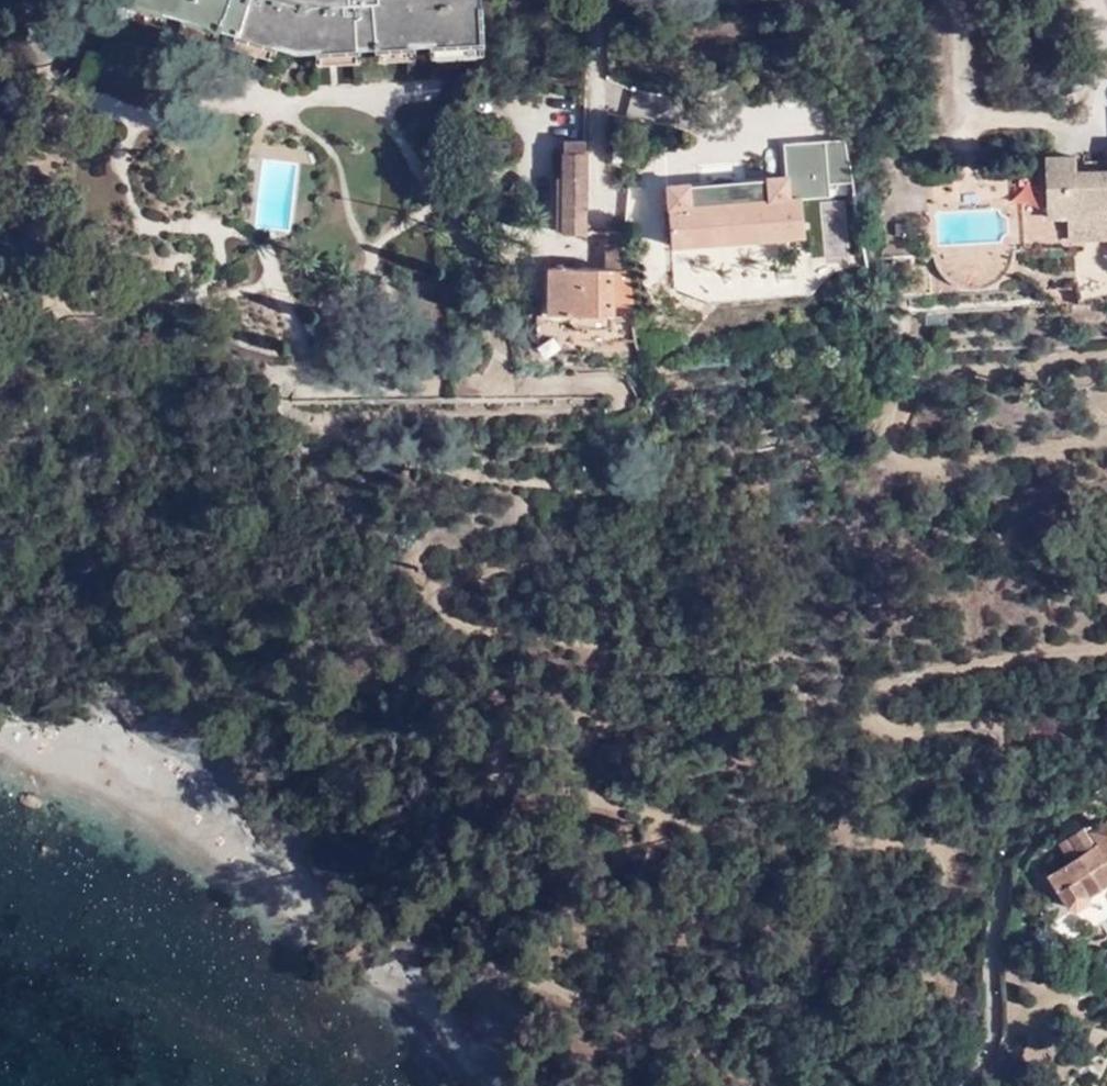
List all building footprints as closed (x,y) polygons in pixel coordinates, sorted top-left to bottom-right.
[(478,39),(477,4),(482,3),(482,0),(139,0),(295,50),(478,39)] [(588,149),(589,136),(567,135),(567,148),(588,149)] [(832,195),(822,139),(784,142),(787,175),(790,175),(792,196),(805,195),(805,198),(832,195)] [(586,229),(588,149),(567,148),(566,173),(565,228),(586,229)] [(1078,172),(1077,157),(1047,158),(1049,216),(1070,215),(1070,237),(1106,237),(1106,171),(1078,172)] [(557,228),(565,228),(566,173),(559,172),(557,228)] [(792,196),(790,175),(787,175),(667,185),(673,247),(808,236),(805,198),(805,195),(792,196)] [(614,299),(636,298),(627,230),(610,229),(600,229),(610,238),(610,263),(553,262),(551,306),(570,307),(572,315),(584,324),(583,310),(614,310),(614,299)] [(551,306),(553,262),(546,261),(545,313),(572,315),(570,307),(551,306)] [(614,325),(614,310),(583,310),(584,324),(614,325)] [(1047,873),(1069,907),(1073,907),(1086,900),(1088,895),(1106,883),(1106,821),(1095,828),(1091,822),(1070,836),(1080,853),(1047,873)]
